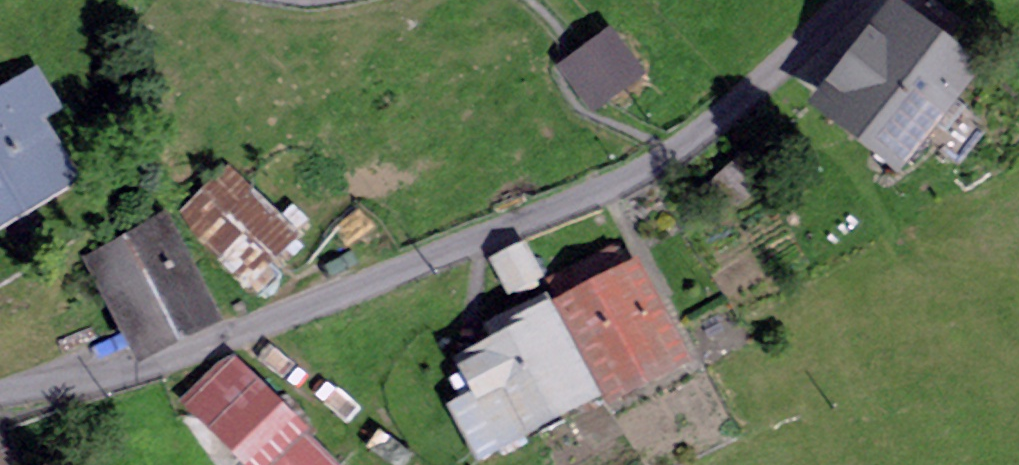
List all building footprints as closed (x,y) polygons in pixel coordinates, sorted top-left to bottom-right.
[(894,13),(826,101),(899,157),(968,69),(894,13)] [(567,67),(592,106),(634,75),(607,37),(567,67)] [(0,93),(0,215),(66,176),(35,122),(55,110),(33,73),(0,93)] [(300,246),(290,236),(305,220),(294,209),(278,225),(225,173),(184,212),(245,280),(276,250),(286,260),(300,246)] [(215,312),(167,214),(98,249),(147,347),(215,312)] [(536,277),(522,250),(497,262),(512,289),(536,277)] [(549,282),(612,402),(637,389),(632,378),(680,353),(640,276),(630,281),(614,250),(549,282)] [(475,448),(585,389),(552,324),(557,322),(544,297),(488,326),(500,350),(476,362),(490,390),(454,409),(475,448)] [(295,433),(228,365),(194,404),(254,464),(262,464),(295,433)] [(262,464),(325,464),(304,444),(315,433),(305,424),(296,434),(295,433),(262,464)]
